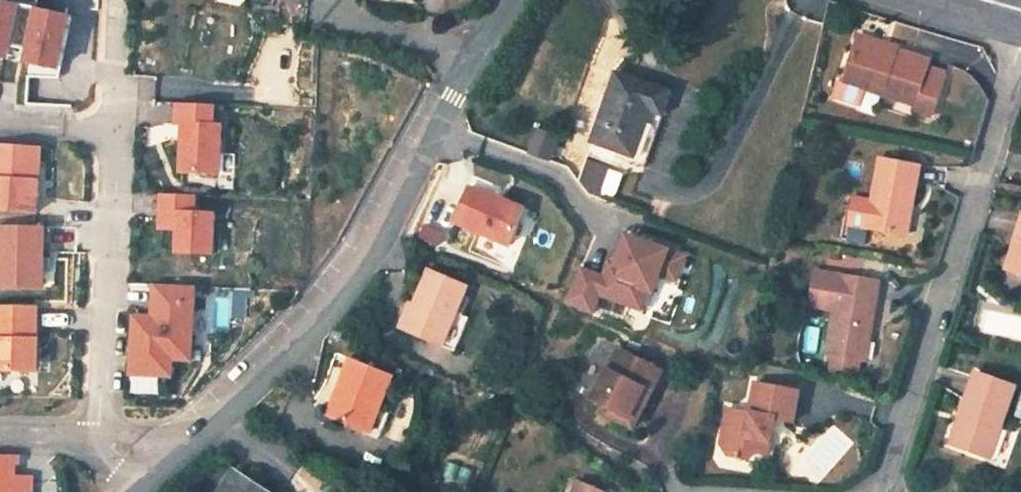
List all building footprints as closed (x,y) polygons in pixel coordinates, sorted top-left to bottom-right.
[(11,59),(13,50),(29,54),(27,63),(62,72),(75,21),(0,2),(0,56),(11,59)] [(855,38),(853,45),(892,57),(894,52),(895,50),(855,38)] [(835,83),(830,101),(858,109),(863,92),(866,82),(915,98),(912,107),(911,112),(929,118),(942,75),(924,70),(927,62),(894,52),(892,57),(853,45),(841,85),(835,83)] [(13,50),(11,59),(27,63),(29,54),(13,50)] [(671,93),(617,73),(592,142),(627,155),(635,134),(642,136),(651,111),(663,115),(671,93)] [(947,99),(965,105),(973,81),(954,75),(947,99)] [(155,78),(140,79),(141,98),(157,96),(155,78)] [(866,82),(863,92),(912,107),(915,98),(866,82)] [(217,176),(220,108),(175,106),(174,126),(181,126),(178,174),(217,176)] [(644,167),(663,115),(651,111),(642,136),(635,134),(627,155),(635,157),(632,163),(644,167)] [(554,136),(538,131),(529,154),(546,160),(554,136)] [(32,181),(33,169),(40,169),(41,149),(0,146),(0,211),(37,213),(39,189),(39,182),(32,181)] [(876,160),(874,172),(871,189),(869,199),(849,196),(844,226),(904,237),(912,189),(915,172),(916,167),(876,160)] [(587,161),(583,172),(579,184),(582,189),(587,195),(596,199),(600,189),(606,172),(607,169),(587,161)] [(623,174),(610,170),(603,189),(616,194),(623,174)] [(468,188),(452,222),(507,246),(523,209),(485,193),(484,195),(468,188)] [(197,195),(159,193),(157,230),(175,231),(174,253),(216,255),(219,210),(196,209),(197,195)] [(1020,278),(1020,217),(1003,272),(1020,278)] [(438,243),(443,231),(423,223),(418,236),(438,243)] [(42,288),(44,228),(0,227),(0,287),(42,288)] [(602,279),(577,270),(563,305),(589,315),(596,296),(639,313),(646,295),(651,296),(657,279),(667,255),(625,238),(616,259),(624,262),(621,270),(608,265),(602,279)] [(684,261),(667,255),(657,279),(674,286),(684,261)] [(401,326),(440,343),(454,309),(465,283),(427,267),(401,326)] [(869,318),(871,318),(877,283),(838,276),(838,278),(813,274),(807,308),(831,312),(823,358),(830,359),(857,364),(861,364),(869,318)] [(188,361),(192,287),(151,285),(149,318),(148,334),(130,333),(128,374),(168,376),(169,360),(188,361)] [(232,317),(247,318),(248,291),(233,290),(232,317)] [(41,307),(0,306),(0,372),(32,372),(33,339),(40,339),(41,307)] [(1020,340),(1020,315),(983,306),(977,330),(1020,340)] [(440,343),(453,348),(467,315),(454,309),(440,343)] [(148,334),(149,318),(131,317),(130,333),(148,334)] [(861,364),(863,365),(871,318),(869,318),(861,364)] [(41,373),(42,339),(40,339),(33,339),(32,372),(41,373)] [(652,393),(662,371),(617,348),(592,399),(612,409),(630,418),(645,389),(652,393)] [(388,371),(346,354),(323,410),(360,425),(369,402),(375,404),(388,371)] [(854,378),(857,364),(830,359),(827,374),(854,378)] [(988,460),(1013,388),(973,374),(959,414),(964,416),(953,448),(988,460)] [(773,420),(792,424),(798,391),(756,383),(750,416),(725,411),(719,448),(726,458),(747,461),(756,455),(759,442),(769,444),(773,420)] [(630,418),(612,409),(609,416),(633,428),(652,393),(645,389),(630,418)] [(369,402),(360,425),(366,427),(375,404),(369,402)] [(964,416),(959,414),(948,446),(953,448),(964,416)] [(759,442),(756,455),(767,456),(769,444),(759,442)] [(30,477),(12,477),(13,455),(0,455),(0,491),(29,491),(30,477)] [(245,478),(233,471),(220,491),(267,491),(261,488),(245,478)] [(580,482),(576,491),(602,491),(580,482)]
